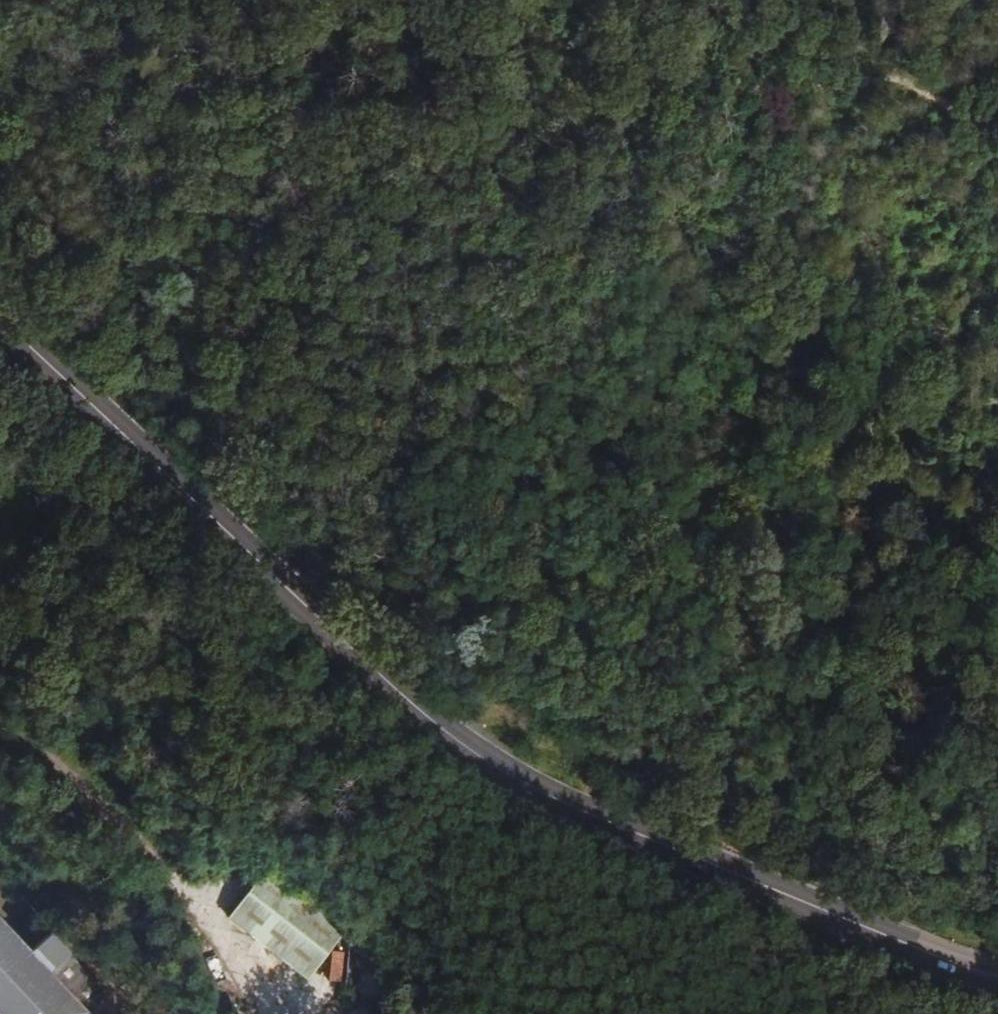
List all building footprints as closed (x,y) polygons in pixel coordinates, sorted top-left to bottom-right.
[(266,868),(228,917),(308,979),(346,930),(266,868)] [(106,996),(49,935),(29,954),(0,922),(0,1013),(87,1013),(106,996)]
